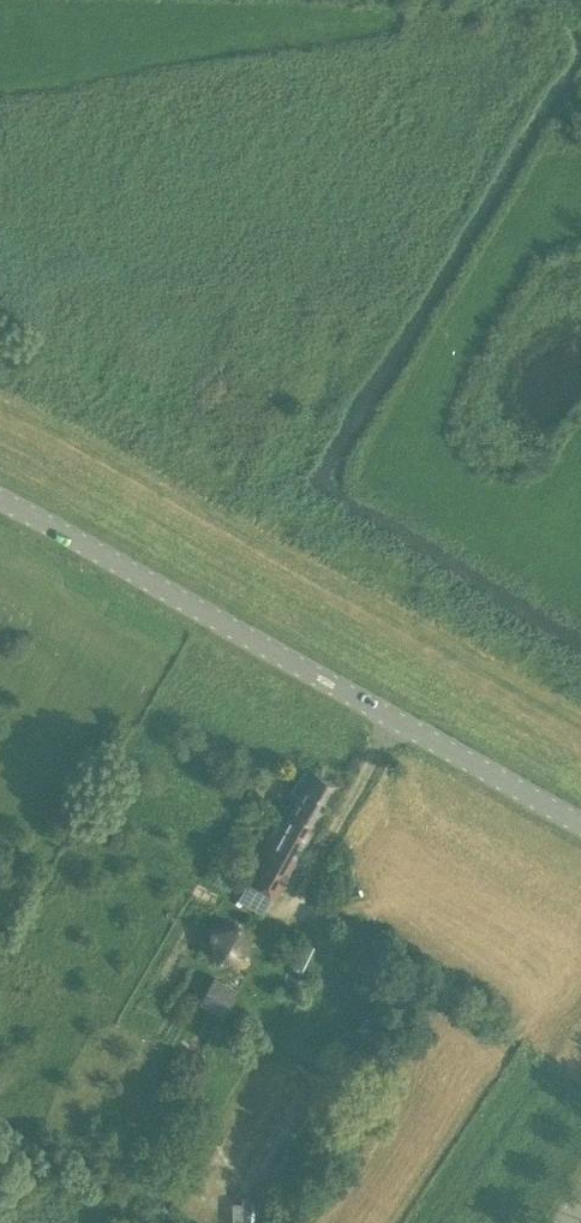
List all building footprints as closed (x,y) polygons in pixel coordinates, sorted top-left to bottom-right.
[(314,769),(308,778),(300,773),(291,788),(300,793),(291,808),(285,805),(244,880),(248,883),(242,895),(266,910),(338,783),(314,769)] [(241,926),(207,934),(215,965),(248,957),(241,926)] [(214,975),(201,1000),(223,1011),(236,987),(214,975)] [(234,1107),(194,1197),(206,1202),(205,1204),(249,1222),(253,1222),(263,1200),(262,1199),(292,1132),(234,1107)]
